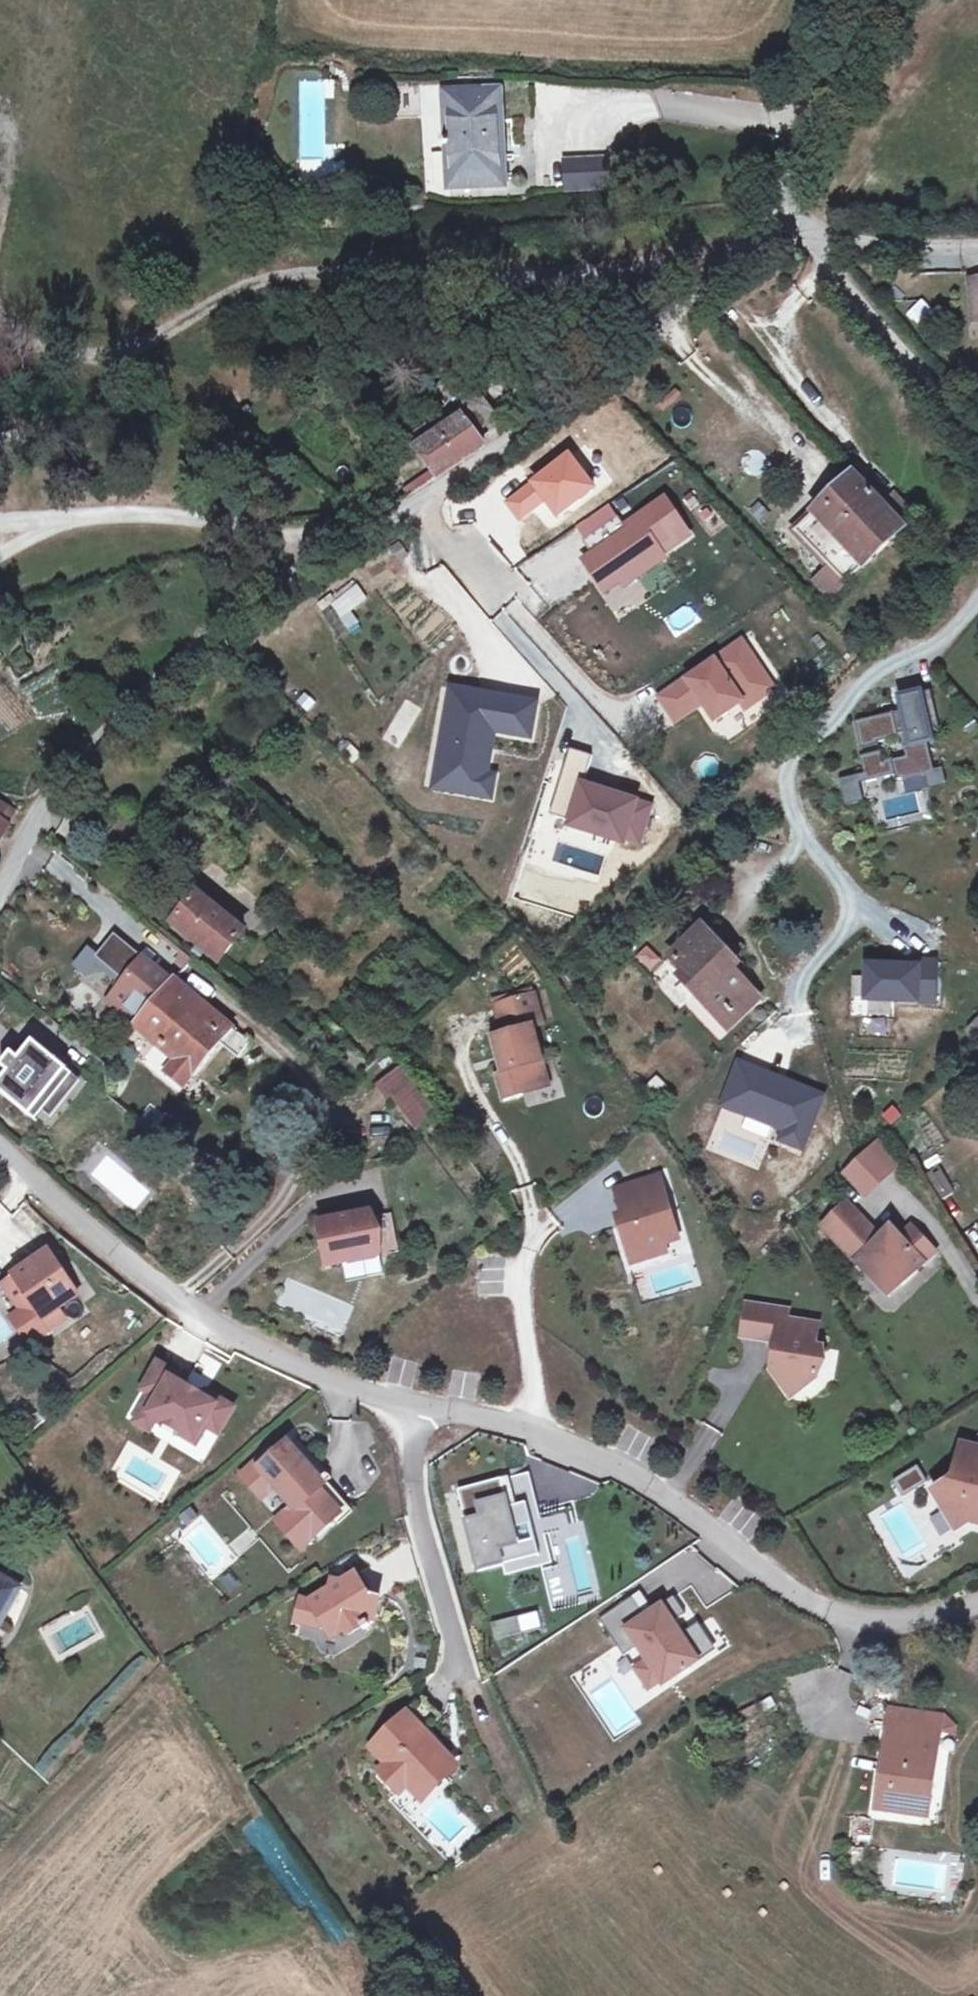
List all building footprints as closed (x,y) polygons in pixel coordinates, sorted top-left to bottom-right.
[(298,81),(299,172),(335,172),(335,145),(326,145),(326,98),(335,98),(335,80),(298,81)] [(498,92),(446,94),(449,186),(502,184),(498,92)] [(606,163),(593,164),(565,165),(566,190),(594,189),(594,176),(606,176),(606,163)] [(594,176),(594,189),(607,188),(606,176),(594,176)] [(924,302),(912,313),(930,331),(941,320),(924,302)] [(418,448),(416,449),(432,470),(437,477),(438,477),(485,446),(477,435),(500,419),(480,394),(456,410),(462,418),(435,437),(418,448)] [(418,448),(435,437),(428,427),(411,438),(418,448)] [(409,495),(437,477),(432,470),(404,488),(409,495)] [(854,477),(797,532),(831,568),(846,584),(916,519),(895,496),(883,507),(854,477)] [(593,555),(584,561),(596,579),(613,568),(621,582),(625,587),(666,559),(663,555),(690,537),(665,500),(637,519),(640,524),(627,532),(618,518),(584,542),(593,555)] [(442,564),(425,577),(442,598),(458,585),(442,564)] [(613,568),(596,579),(605,593),(621,582),(613,568)] [(831,568),(816,582),(832,598),(846,584),(831,568)] [(381,572),(356,590),(377,619),(402,602),(381,572)] [(698,674),(660,699),(674,719),(701,701),(715,722),(742,704),(746,710),(769,694),(756,674),(761,671),(743,644),(715,663),(716,664),(699,675),(698,674)] [(452,690),(438,767),(487,776),(491,755),(484,754),(489,731),(531,739),(537,706),(452,690)] [(903,741),(907,760),(885,766),(883,755),(862,761),(866,776),(867,782),(895,775),(896,780),(930,772),(935,771),(927,744),(934,742),(931,734),(938,733),(929,695),(898,703),(903,719),(893,722),(892,717),(854,727),(861,753),(881,748),(881,746),(903,741)] [(383,740),(399,749),(422,709),(405,700),(383,740)] [(570,751),(550,816),(572,823),(570,829),(625,846),(626,840),(640,845),(652,809),(584,788),(593,758),(570,751)] [(438,767),(434,787),(491,798),(495,777),(487,776),(438,767)] [(935,771),(930,772),(934,785),(945,783),(941,769),(935,771)] [(858,778),(843,781),(849,804),(864,801),(860,784),(858,778)] [(12,826),(10,825),(17,813),(0,802),(0,844),(12,826)] [(198,895),(173,925),(198,945),(212,957),(220,963),(225,957),(227,955),(242,937),(245,934),(198,895)] [(706,931),(675,961),(702,989),(696,995),(719,1020),(720,1020),(751,990),(724,960),(729,955),(706,931)] [(124,982),(107,1002),(135,1027),(119,1045),(176,1094),(192,1075),(194,1077),(223,1043),(238,1055),(240,1055),(251,1042),(218,1014),(213,1020),(173,986),(178,980),(176,978),(172,983),(143,959),(116,936),(96,958),(124,982)] [(198,945),(191,953),(206,965),(212,957),(198,945)] [(902,968),(868,967),(867,1000),(937,1003),(939,964),(919,963),(919,969),(902,968)] [(751,990),(720,1020),(728,1029),(760,999),(751,990)] [(541,1088),(534,1064),(542,1062),(532,1027),(542,1024),(533,995),(495,1005),(504,1035),(491,1038),(500,1073),(496,1075),(502,1099),(541,1088)] [(969,1031),(977,1040),(977,1022),(969,1031)] [(9,1074),(0,1085),(0,1092),(29,1116),(38,1107),(67,1071),(69,1069),(54,1058),(53,1060),(33,1044),(19,1061),(12,1055),(2,1068),(9,1074)] [(823,1097),(740,1064),(723,1106),(785,1130),(781,1141),(803,1150),(823,1097)] [(400,1068),(381,1083),(416,1132),(435,1118),(435,1117),(436,1116),(400,1068)] [(67,1071),(38,1107),(50,1117),(80,1081),(67,1071)] [(642,1088),(655,1104),(670,1092),(657,1075),(642,1088)] [(869,1149),(891,1171),(899,1164),(877,1141),(869,1149)] [(869,1149),(845,1172),(866,1195),(891,1171),(869,1149)] [(929,1172),(938,1199),(952,1194),(943,1167),(929,1172)] [(674,1223),(666,1197),(661,1180),(616,1194),(621,1211),(627,1209),(628,1214),(618,1217),(632,1263),(666,1252),(663,1244),(658,1227),(674,1223)] [(823,1227),(836,1240),(860,1217),(847,1204),(823,1227)] [(373,1214),(321,1224),(329,1266),(381,1256),(375,1222),(373,1214)] [(860,1217),(836,1240),(877,1284),(885,1277),(896,1278),(902,1285),(935,1253),(911,1229),(901,1240),(891,1230),(881,1240),(860,1217)] [(375,1222),(381,1256),(396,1253),(389,1219),(375,1222)] [(678,1239),(674,1223),(658,1227),(663,1244),(678,1239)] [(50,1253),(15,1276),(44,1320),(61,1309),(79,1296),(67,1278),(65,1279),(60,1272),(62,1270),(50,1253)] [(61,1309),(44,1320),(15,1276),(0,1287),(0,1293),(9,1305),(16,1300),(22,1310),(13,1316),(32,1344),(69,1320),(61,1309)] [(885,1277),(877,1284),(890,1297),(902,1285),(896,1278),(885,1277)] [(788,1378),(799,1393),(817,1379),(823,1349),(816,1348),(819,1326),(788,1321),(789,1313),(747,1306),(743,1337),(777,1342),(772,1371),(780,1384),(788,1378)] [(196,1442),(205,1427),(219,1435),(234,1409),(159,1365),(143,1391),(151,1396),(158,1400),(149,1415),(157,1419),(165,1424),(180,1433),(196,1442)] [(780,1384),(791,1398),(799,1393),(788,1378),(780,1384)] [(158,1400),(151,1396),(135,1423),(150,1432),(157,1419),(149,1415),(158,1400)] [(180,1433),(165,1424),(162,1430),(176,1439),(180,1433)] [(333,1518),(338,1514),(317,1490),(327,1482),(332,1478),(299,1440),(290,1448),(287,1444),(281,1449),(279,1446),(259,1463),(261,1466),(248,1478),(264,1497),(278,1485),(298,1509),(293,1514),(313,1536),(333,1518)] [(933,1492),(955,1531),(970,1522),(977,1524),(977,1450),(963,1445),(953,1480),(933,1492)] [(918,1467),(910,1472),(920,1488),(928,1483),(918,1467)] [(895,1481),(904,1497),(920,1488),(910,1472),(895,1481)] [(530,1474),(502,1480),(509,1508),(527,1503),(536,1501),(530,1474)] [(503,1565),(500,1551),(518,1546),(514,1528),(532,1523),(527,1503),(509,1508),(502,1480),(458,1491),(475,1557),(478,1571),(503,1565)] [(338,1514),(344,1521),(354,1512),(327,1482),(317,1490),(338,1514)] [(287,1519),(282,1523),(301,1546),(313,1536),(293,1514),(287,1519)] [(540,1556),(532,1523),(514,1528),(518,1546),(500,1551),(503,1565),(540,1556)] [(230,1570),(214,1580),(227,1601),(243,1591),(230,1570)] [(356,1575),(370,1598),(378,1600),(361,1571),(356,1575)] [(370,1598),(356,1575),(342,1583),(333,1581),(331,1589),(310,1602),(302,1599),(296,1621),(317,1627),(323,1623),(332,1638),(345,1631),(348,1635),(362,1626),(364,1629),(371,1625),(369,1622),(375,1618),(380,1601),(378,1600),(370,1598)] [(21,1589),(0,1577),(0,1626),(21,1589)] [(633,1599),(629,1602),(644,1624),(648,1621),(633,1599)] [(678,1642),(671,1630),(670,1629),(685,1619),(673,1601),(651,1616),(652,1618),(648,1621),(644,1624),(629,1602),(596,1624),(622,1663),(638,1652),(647,1666),(662,1689),(677,1679),(679,1683),(690,1676),(688,1672),(696,1667),(705,1661),(688,1635),(678,1642)] [(519,1620),(494,1625),(497,1640),(522,1635),(519,1620)] [(688,1635),(705,1661),(711,1657),(694,1632),(688,1635)] [(649,1698),(662,1689),(647,1666),(634,1675),(649,1698)] [(398,1729),(376,1749),(389,1763),(408,1784),(420,1796),(454,1765),(432,1742),(434,1739),(425,1730),(441,1715),(423,1696),(393,1724),(398,1729)] [(891,1730),(935,1736),(954,1726),(944,1718),(887,1709),(884,1731),(891,1732),(891,1730)] [(884,1784),(881,1804),(919,1810),(924,1773),(929,1773),(935,1736),(891,1730),(891,1732),(886,1770),(888,1770),(886,1785),(884,1784)] [(408,1784),(389,1763),(381,1771),(399,1792),(408,1784)] [(924,1773),(919,1810),(924,1811),(929,1773),(924,1773)]
